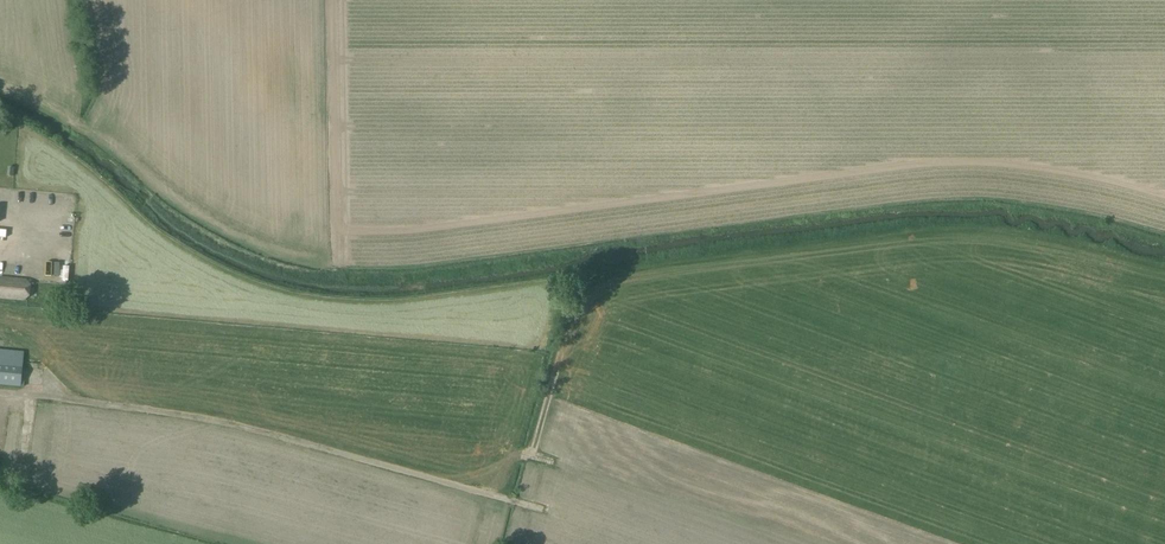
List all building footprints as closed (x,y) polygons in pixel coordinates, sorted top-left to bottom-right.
[(22,272),(30,273),(30,281),(39,281),(39,259),(30,258),(23,258),(22,272)] [(21,301),(23,301),(30,297),(31,284),(26,278),(0,276),(0,299),(21,301)] [(20,386),(23,351),(0,349),(0,385),(20,386)]
